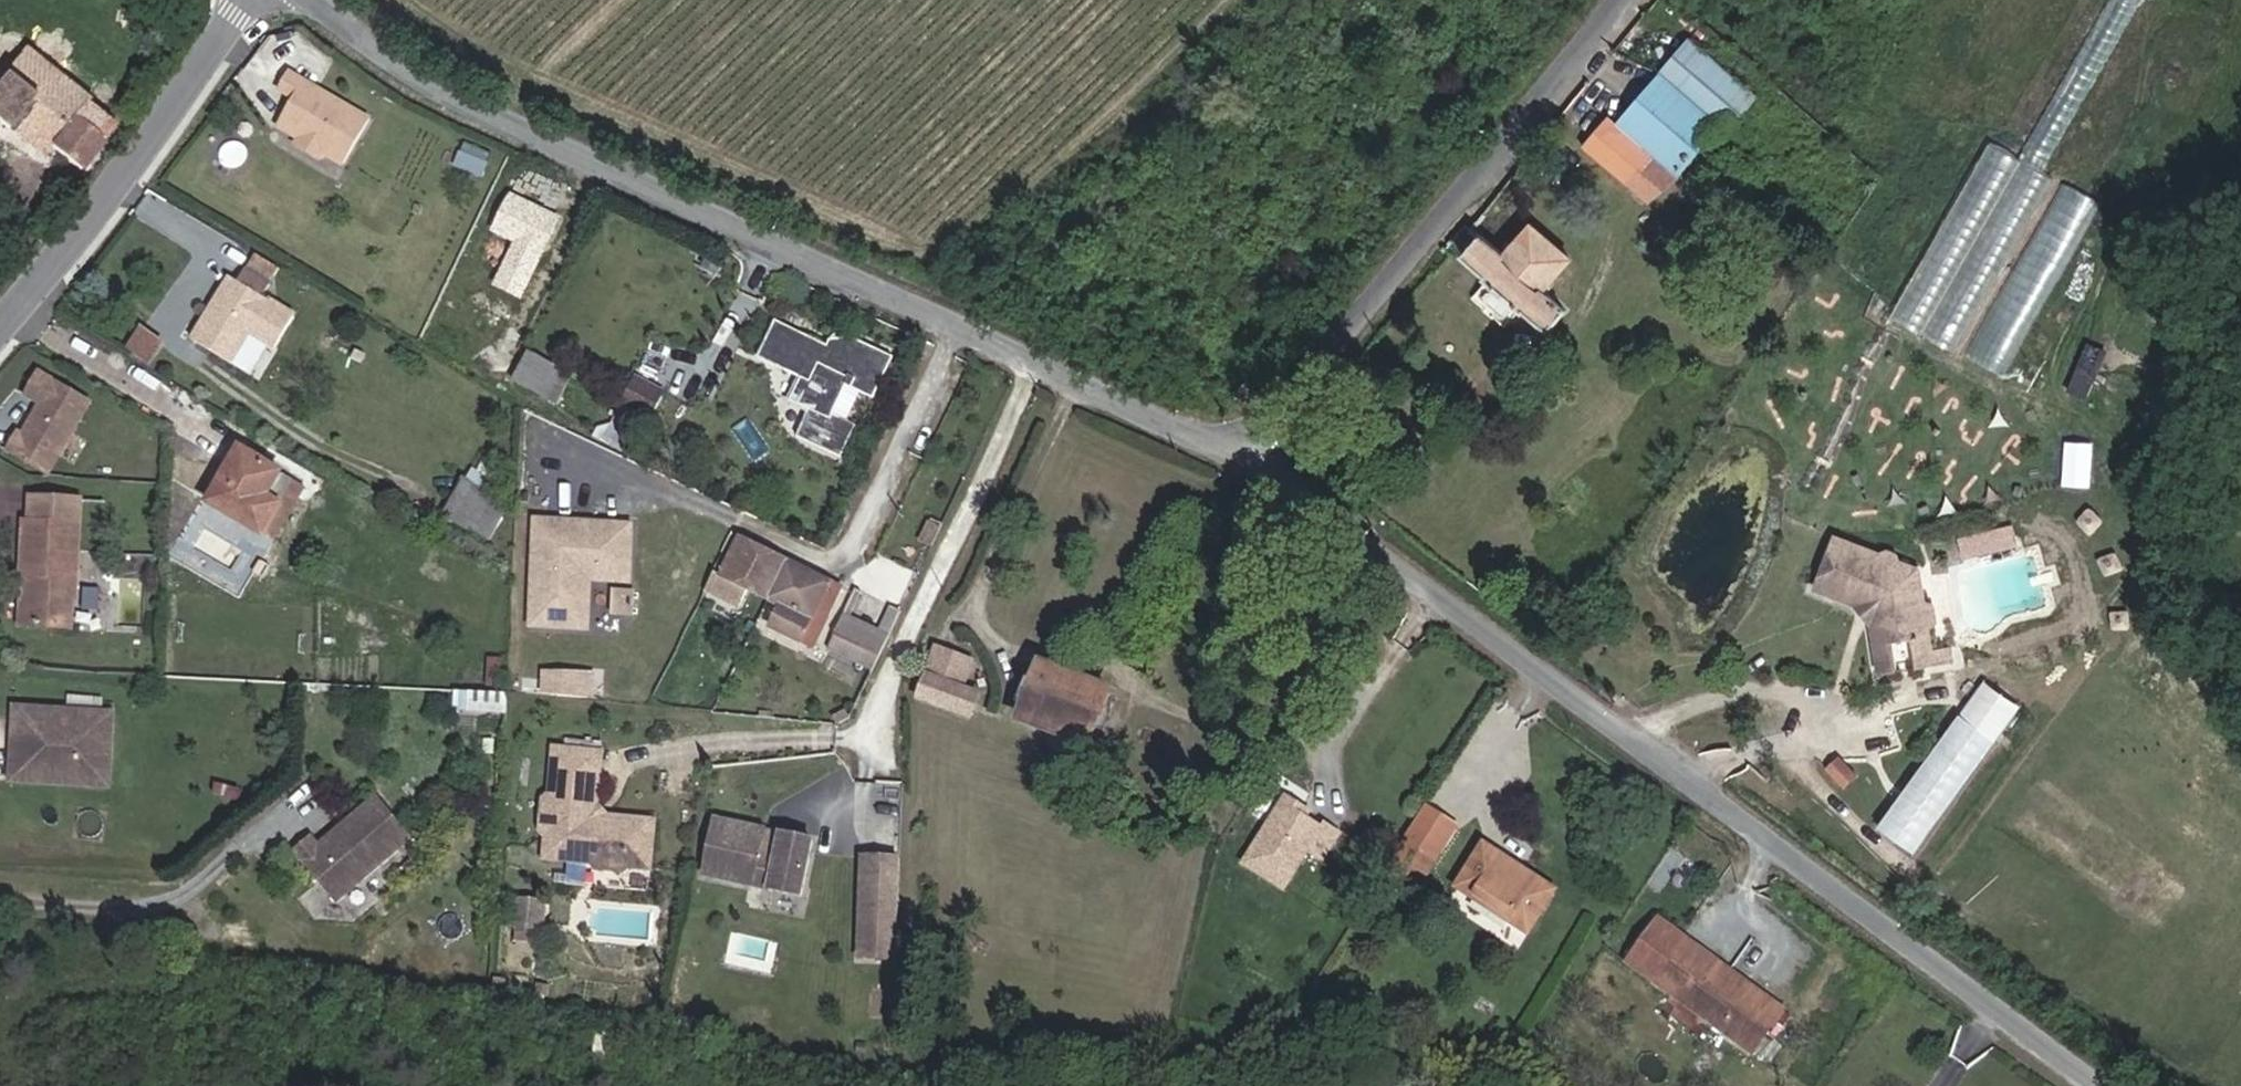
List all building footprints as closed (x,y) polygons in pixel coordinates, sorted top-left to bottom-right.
[(1708,139),(1709,141),(1721,126),(1728,131),(1756,97),(1689,38),(1659,73),(1662,75),(1617,127),(1676,178),(1708,139)] [(87,106),(90,102),(12,40),(0,54),(0,139),(38,169),(54,148),(80,169),(114,126),(87,106)] [(340,164),(367,117),(292,73),(282,90),(295,98),(284,117),(305,129),(299,140),(296,144),(319,158),(322,154),(340,164)] [(299,140),(305,129),(284,117),(279,128),(299,140)] [(1647,203),(1676,178),(1617,127),(1608,118),(1582,146),(1647,203)] [(38,169),(0,139),(0,155),(29,179),(38,169)] [(1983,140),(1895,320),(1961,351),(2048,172),(1983,140)] [(2063,182),(1972,355),(2004,372),(2095,198),(2063,182)] [(541,252),(557,220),(508,197),(493,229),(541,252)] [(1567,311),(1543,291),(1572,259),(1532,223),(1503,256),(1481,236),(1460,257),(1484,277),(1483,279),(1491,286),(1480,298),(1505,318),(1515,308),(1521,313),(1522,311),(1548,334),(1567,311)] [(522,247),(505,285),(524,293),(540,254),(522,247)] [(244,270),(270,285),(279,270),(253,254),(244,270)] [(192,341),(230,364),(267,302),(262,298),(270,285),(244,270),(237,283),(230,279),(192,341)] [(828,347),(767,321),(753,356),(796,374),(785,398),(808,408),(796,437),(842,456),(855,424),(831,414),(843,385),(869,396),(887,353),(851,338),(830,340),(828,347)] [(161,343),(141,330),(129,349),(149,362),(161,343)] [(2088,396),(2105,347),(2085,340),(2068,389),(2088,396)] [(554,405),(571,374),(528,352),(512,382),(554,405)] [(92,399),(41,369),(26,395),(44,405),(40,410),(37,411),(23,436),(18,433),(7,451),(47,474),(92,399)] [(636,378),(624,403),(639,410),(641,412),(651,416),(653,418),(665,393),(636,378)] [(1240,410),(1250,391),(1240,385),(1229,404),(1240,410)] [(603,443),(623,453),(642,420),(637,418),(641,412),(639,410),(624,403),(603,443)] [(2063,484),(2091,486),(2094,441),(2066,439),(2063,484)] [(292,509),(303,488),(240,449),(219,483),(227,488),(216,507),(240,522),(242,519),(266,533),(284,504),(292,509)] [(487,542),(507,504),(463,479),(441,517),(487,542)] [(70,603),(75,596),(80,498),(31,495),(30,521),(25,520),(22,573),(34,573),(34,578),(26,586),(25,624),(70,626),(70,603)] [(266,533),(274,538),(292,509),(284,504),(266,533)] [(933,547),(943,525),(933,520),(923,542),(933,547)] [(628,581),(630,526),(590,524),(590,542),(564,540),(565,523),(536,522),(532,610),(552,611),(552,627),(588,628),(590,579),(628,581)] [(1964,559),(2020,543),(2014,522),(1958,537),(1964,559)] [(768,599),(787,561),(740,538),(721,577),(716,574),(709,587),(741,603),(748,589),(768,599)] [(1866,555),(1823,540),(1804,589),(1844,604),(1855,602),(1864,611),(1860,624),(1871,676),(1888,673),(1882,646),(1901,643),(1906,669),(1944,662),(1942,647),(1920,651),(1916,632),(1923,625),(1921,610),(1911,606),(1905,570),(1883,562),(1882,554),(1873,550),(1866,555)] [(787,561),(768,599),(781,605),(770,628),(812,649),(841,588),(787,561)] [(26,586),(34,578),(34,573),(22,573),(20,624),(25,624),(26,586)] [(610,613),(635,613),(636,589),(610,589),(610,613)] [(850,616),(861,592),(857,590),(845,613),(850,616)] [(1864,611),(1855,602),(1844,604),(1860,624),(1864,611)] [(890,636),(902,612),(892,607),(880,631),(890,636)] [(532,610),(532,626),(552,627),(552,611),(532,610)] [(862,666),(873,671),(890,636),(880,631),(850,616),(845,613),(834,636),(869,652),(862,666)] [(1941,644),(1938,628),(1926,631),(1929,646),(1941,644)] [(869,652),(834,636),(827,649),(862,666),(869,652)] [(941,681),(952,655),(937,650),(927,676),(941,681)] [(485,688),(499,689),(502,659),(487,658),(485,688)] [(1109,711),(1103,709),(1110,691),(1041,664),(1033,682),(1027,680),(1019,701),(1026,704),(1019,721),(1050,733),(1088,747),(1095,729),(1101,732),(1109,711)] [(577,699),(579,676),(547,673),(545,696),(577,699)] [(916,696),(970,717),(978,695),(941,681),(927,676),(924,675),(916,696)] [(591,700),(593,678),(579,676),(577,699),(591,700)] [(1912,857),(1992,741),(2016,706),(1976,679),(1873,827),(1912,857)] [(508,694),(457,691),(456,707),(507,709),(508,694)] [(80,789),(107,791),(112,714),(12,709),(10,732),(30,733),(29,742),(21,741),(19,773),(81,777),(80,789)] [(81,777),(19,773),(21,741),(29,742),(30,733),(10,732),(7,785),(80,789),(81,777)] [(602,750),(555,744),(549,791),(543,797),(539,825),(544,830),(540,859),(590,866),(595,873),(617,875),(623,870),(646,874),(653,820),(602,814),(595,820),(588,814),(594,807),(602,750)] [(1833,794),(1843,780),(1829,771),(1820,784),(1833,794)] [(288,849),(327,898),(407,835),(375,795),(313,844),(305,835),(288,849)] [(1288,889),(1311,850),(1325,859),(1342,831),(1327,822),(1325,826),(1303,813),(1307,807),(1288,795),(1246,864),(1288,889)] [(594,807),(588,814),(595,820),(602,814),(603,812),(596,804),(594,807)] [(1409,842),(1437,861),(1457,830),(1428,812),(1409,842)] [(699,882),(797,904),(810,848),(779,841),(774,862),(756,858),(761,837),(712,826),(699,882)] [(774,862),(779,841),(761,837),(756,858),(774,862)] [(1426,877),(1437,861),(1409,842),(1388,874),(1401,883),(1412,868),(1426,877)] [(1528,937),(1556,894),(1485,847),(1457,889),(1528,937)] [(894,969),(895,905),(896,901),(897,869),(861,868),(855,966),(894,969)] [(508,930),(530,932),(534,904),(511,901),(508,930)] [(1746,991),(1686,946),(1680,954),(1651,933),(1628,964),(1673,997),(1685,980),(1701,992),(1688,1008),(1752,1056),(1783,1013),(1749,987),(1746,991)] [(1231,1072),(1247,1072),(1248,1058),(1232,1057),(1231,1072)]
